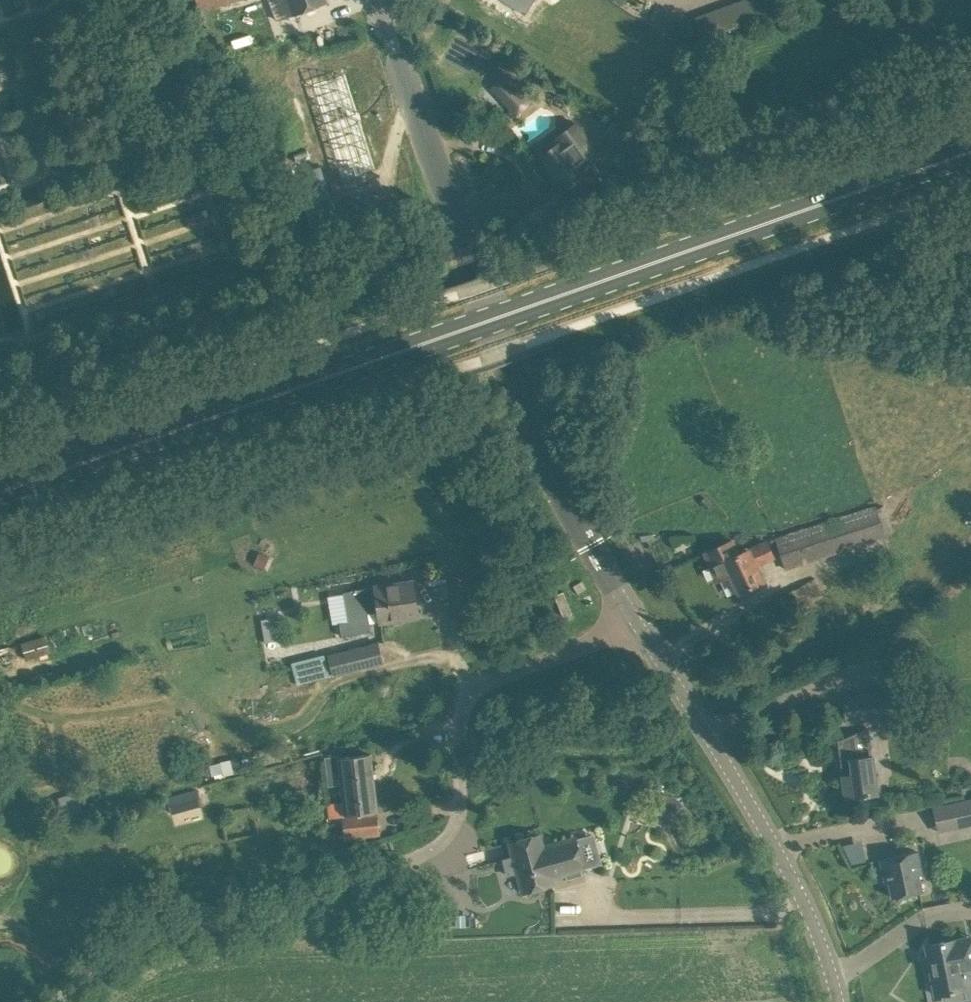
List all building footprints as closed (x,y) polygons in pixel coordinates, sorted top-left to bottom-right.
[(200,10),(236,0),(198,0),(200,10)] [(286,17),(327,2),(326,0),(280,0),(286,17)] [(734,2),(743,27),(753,23),(745,0),(740,0),(734,2)] [(753,23),(763,20),(756,0),(745,0),(753,23)] [(763,20),(773,16),(768,0),(756,0),(763,20)] [(773,16),(786,12),(782,0),(768,0),(773,16)] [(743,27),(734,2),(724,6),(733,31),(743,27)] [(714,9),(723,34),(733,31),(724,6),(714,9)] [(704,13),(713,38),(723,34),(714,9),(704,13)] [(694,16),(703,41),(713,38),(704,13),(694,16)] [(506,71),(489,87),(508,109),(526,92),(506,71)] [(345,73),(311,84),(342,178),(376,166),(345,73)] [(585,172),(582,168),(598,155),(574,123),(558,136),(561,140),(540,156),(564,188),(585,172)] [(873,506),(775,538),(784,566),(892,531),(884,505),(874,508),(873,506)] [(737,555),(731,540),(703,553),(715,580),(727,575),(736,592),(761,581),(754,566),(772,558),(765,542),(737,555)] [(341,622),(339,622),(341,635),(371,631),(368,612),(379,610),(381,621),(389,620),(393,623),(402,621),(405,618),(418,616),(413,580),(399,582),(376,585),(343,591),(343,593),(349,621),(341,622)] [(563,590),(554,594),(563,616),(572,612),(563,590)] [(263,633),(265,642),(278,640),(276,631),(263,633)] [(8,647),(13,662),(50,652),(44,635),(21,642),(21,643),(8,647)] [(378,640),(327,653),(332,675),(384,662),(378,640)] [(324,653),(291,661),(297,684),(330,676),(324,653)] [(892,714),(888,690),(842,699),(846,722),(892,714)] [(856,750),(854,733),(837,739),(845,797),(878,793),(877,791),(881,790),(879,773),(875,773),(872,754),(870,755),(869,748),(856,750)] [(338,757),(343,800),(327,802),(332,839),(380,833),(370,753),(338,757)] [(721,836),(675,773),(650,792),(696,854),(721,836)] [(196,788),(166,796),(174,826),(205,817),(196,788)] [(938,832),(970,825),(970,797),(932,806),(938,832)] [(514,856),(504,859),(508,874),(518,871),(520,879),(523,890),(523,891),(542,886),(553,883),(552,879),(565,875),(566,879),(582,874),(581,871),(584,870),(584,867),(583,864),(576,837),(575,835),(544,844),(541,833),(529,836),(510,842),(514,856)] [(923,873),(918,851),(880,859),(883,872),(886,871),(892,897),(923,890),(919,874),(923,873)] [(926,945),(935,993),(964,988),(966,998),(970,996),(970,954),(968,937),(926,945)]
